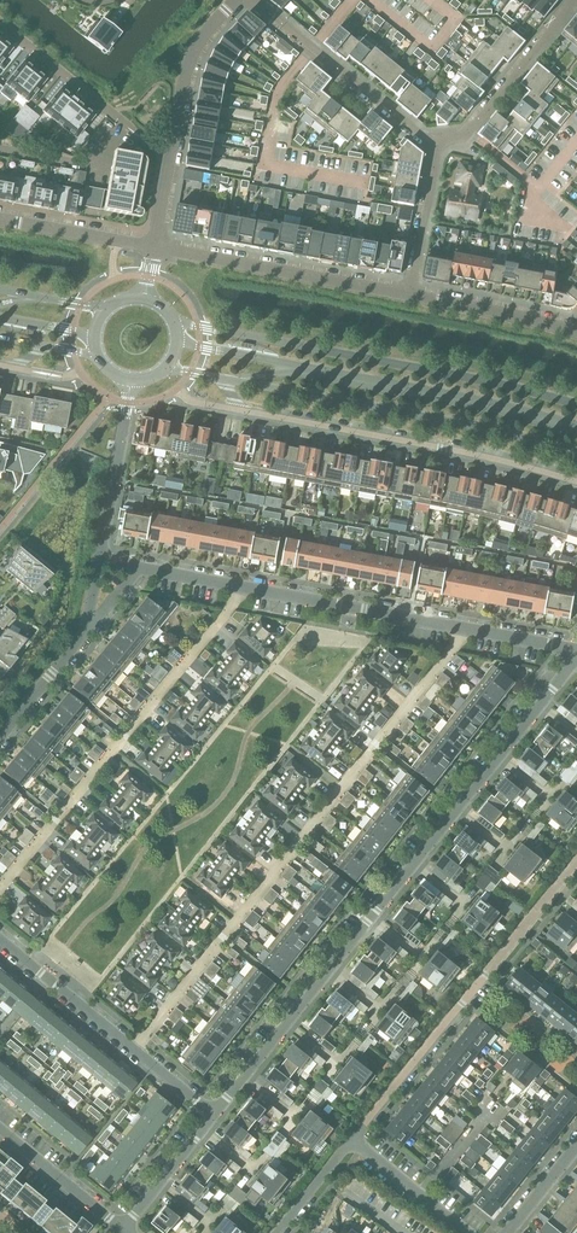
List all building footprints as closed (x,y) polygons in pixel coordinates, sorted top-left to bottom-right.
[(283,10),(292,0),(270,0),(283,10)] [(533,12),(542,0),(526,0),(521,5),(522,6),(523,4),(533,12)] [(533,12),(535,10),(545,19),(560,0),(559,0),(542,0),(533,12)] [(333,1),(329,5),(335,9),(338,6),(333,1)] [(458,1),(453,7),(457,10),(461,4),(458,1)] [(356,7),(360,10),(365,5),(361,2),(356,7)] [(246,15),(238,23),(255,39),(267,27),(252,14),(249,12),(246,15)] [(324,12),(321,15),(326,20),(329,16),(324,12)] [(508,22),(511,19),(505,14),(502,18),(508,22)] [(373,21),(377,24),(381,18),(377,15),(373,21)] [(572,43),(576,37),(576,15),(561,35),(572,43)] [(96,21),(84,36),(102,50),(101,52),(104,55),(105,53),(106,54),(122,33),(102,18),(98,23),(96,21)] [(381,18),(377,24),(380,27),(385,21),(381,18)] [(516,23),(511,19),(508,22),(513,27),(516,23)] [(255,39),(238,23),(229,33),(246,49),(255,39)] [(326,45),(336,53),(353,32),(343,23),(326,45)] [(314,35),(317,31),(312,27),(309,30),(314,35)] [(523,35),(526,31),(521,27),(518,30),(523,35)] [(496,35),(517,53),(526,42),(508,28),(500,38),(496,35)] [(456,31),(453,34),(459,39),(462,35),(456,31)] [(354,32),(353,32),(336,53),(346,61),(367,35),(360,43),(351,36),(354,32)] [(229,33),(219,45),(239,59),(246,49),(229,33)] [(445,44),(444,44),(455,53),(464,43),(459,39),(453,34),(450,38),(449,38),(445,44)] [(350,57),(360,65),(377,44),(367,35),(346,61),(347,62),(350,57)] [(483,41),(483,42),(509,63),(517,53),(496,35),(488,45),(483,41)] [(294,49),(282,39),(276,46),(288,56),(294,49)] [(12,49),(1,40),(0,41),(0,64),(12,49)] [(475,52),(496,69),(504,59),(509,63),(483,42),(475,52)] [(360,65),(370,73),(385,55),(375,47),(378,44),(377,44),(360,65)] [(219,45),(211,59),(232,69),(239,59),(219,45)] [(442,47),(439,51),(445,56),(448,52),(442,47)] [(299,54),(294,49),(291,53),(296,57),(299,54)] [(442,59),(445,56),(439,51),(436,55),(442,59)] [(488,79),(496,69),(475,52),(467,62),(488,79)] [(395,63),(385,55),(370,73),(380,81),(395,63)] [(232,69),(211,59),(205,73),(227,81),(232,69)] [(427,65),(431,68),(436,62),(432,59),(427,65)] [(24,61),(5,84),(17,93),(35,71),(24,61)] [(554,65),(548,61),(545,65),(551,69),(554,65)] [(283,62),(280,66),(286,70),(289,67),(283,62)] [(304,92),(322,71),(311,62),(294,84),(304,92)] [(439,65),(436,62),(431,68),(435,71),(439,65)] [(458,73),(461,75),(462,75),(484,93),(485,93),(480,89),(488,79),(467,62),(458,73)] [(380,81),(391,89),(408,68),(407,68),(405,71),(395,63),(380,81)] [(529,74),(551,91),(559,81),(538,64),(529,74)] [(449,65),(444,71),(448,74),(452,68),(449,65)] [(559,70),(554,65),(551,69),(556,74),(559,70)] [(396,102),(397,102),(418,76),(408,68),(391,89),(400,97),(396,102)] [(35,71),(17,93),(28,103),(46,80),(35,71)] [(304,112),(305,113),(322,91),(322,92),(332,80),(322,71),(304,92),(314,100),(304,112)] [(275,72),(272,76),(278,80),(281,77),(275,72)] [(227,81),(205,73),(201,88),(224,93),(227,81)] [(542,102),(543,101),(551,91),(529,74),(521,85),(530,92),(542,102)] [(455,86),(476,103),(484,93),(462,75),(461,75),(463,76),(455,86)] [(397,102),(407,111),(421,93),(412,85),(418,77),(418,76),(397,102)] [(566,81),(571,85),(574,82),(569,77),(566,81)] [(468,113),(476,103),(455,86),(458,89),(450,99),(468,113)] [(201,89),(199,101),(222,106),(224,93),(201,88),(201,89)] [(61,89),(42,111),(54,120),(72,98),(61,89)] [(322,91),(305,113),(315,121),(332,100),(322,92),(322,91)] [(522,102),(540,116),(548,106),(543,101),(542,102),(530,92),(522,102)] [(432,101),(421,93),(407,111),(418,119),(426,108),(430,111),(435,106),(431,103),(432,101)] [(72,98),(54,120),(65,129),(83,107),(77,102),(78,102),(72,97),(72,98)] [(468,114),(468,113),(450,99),(436,116),(438,126),(447,125),(461,108),(468,114)] [(315,121),(325,129),(342,108),(332,100),(315,121)] [(199,101),(196,114),(219,118),(222,106),(199,101)] [(522,102),(514,112),(532,126),(540,116),(522,102)] [(25,106),(14,119),(21,125),(31,111),(25,106)] [(83,107),(65,129),(76,138),(71,144),(78,150),(81,146),(89,136),(82,131),(94,116),(83,107)] [(342,108),(325,129),(335,137),(352,116),(342,108)] [(562,108),(558,114),(562,117),(566,112),(562,108)] [(291,110),(288,114),(295,120),(298,116),(291,110)] [(31,111),(21,125),(28,130),(38,117),(31,111)] [(358,130),(368,138),(382,120),(372,112),(362,124),(348,142),(358,130)] [(523,137),(524,136),(532,126),(514,112),(506,122),(518,132),(517,132),(523,137)] [(566,112),(562,117),(566,120),(570,115),(566,112)] [(196,114),(194,127),(217,131),(219,118),(196,114)] [(506,122),(497,114),(488,125),(510,142),(517,132),(518,132),(506,122)] [(362,124),(352,116),(335,137),(335,138),(338,134),(348,142),(362,124)] [(561,126),(566,120),(562,117),(557,123),(561,126)] [(379,147),(393,129),(382,120),(368,138),(379,147)] [(501,152),(510,142),(488,125),(480,135),(501,152)] [(191,140),(215,144),(217,131),(194,127),(191,140)] [(550,132),(545,137),(549,140),(554,135),(550,132)] [(41,136),(36,142),(43,147),(47,141),(41,136)] [(306,140),(302,137),(301,137),(302,138),(298,143),(302,146),(306,140)] [(545,146),(549,140),(545,137),(541,143),(545,146)] [(424,154),(404,138),(399,144),(403,147),(401,149),(399,162),(394,162),(421,167),(423,159),(426,155),(424,154)] [(191,140),(189,153),(212,157),(215,144),(191,140)] [(107,190),(104,210),(137,216),(138,208),(142,189),(143,184),(147,165),(147,163),(147,162),(147,161),(146,160),(146,159),(145,158),(144,157),(143,157),(142,156),(141,156),(133,154),(128,153),(115,151),(114,152),(111,172),(108,185),(107,190)] [(534,152),(529,158),(533,161),(537,155),(534,152)] [(210,170),(212,157),(189,153),(187,166),(210,170)] [(518,166),(522,161),(514,154),(510,159),(518,166)] [(528,166),(533,161),(529,158),(524,163),(528,166)] [(394,162),(392,175),(419,180),(421,167),(394,162)] [(446,214),(477,220),(482,197),(471,195),(472,185),(480,187),(484,166),(460,162),(456,182),(463,183),(461,193),(451,191),(446,214)] [(516,182),(495,165),(490,171),(511,188),(516,182)] [(184,179),(203,183),(205,173),(186,170),(184,179)] [(211,174),(210,182),(219,183),(220,182),(221,176),(211,174)] [(396,176),(394,188),(417,193),(419,180),(392,175),(396,176)] [(5,177),(1,200),(14,203),(15,198),(21,199),(25,180),(5,177)] [(25,180),(21,199),(28,200),(27,205),(33,206),(33,207),(39,208),(39,207),(44,184),(44,181),(25,177),(25,180)] [(241,188),(248,189),(250,182),(242,180),(241,188)] [(44,184),(39,207),(52,210),(53,205),(60,206),(63,187),(44,184)] [(570,185),(565,191),(569,194),(573,188),(570,185)] [(86,186),(82,206),(100,210),(104,190),(86,186)] [(60,206),(59,211),(64,212),(63,212),(78,215),(82,191),(63,187),(60,206)] [(414,206),(417,193),(394,188),(391,202),(414,206)] [(331,201),(330,207),(344,209),(345,203),(331,201)] [(358,205),(345,203),(344,209),(357,212),(358,205)] [(384,214),(386,205),(378,204),(377,213),(384,214)] [(198,208),(179,205),(174,233),(193,237),(193,236),(198,209),(198,208)] [(386,205),(384,214),(391,215),(393,207),(386,205)] [(193,236),(209,239),(209,238),(209,239),(213,214),(214,214),(214,212),(198,209),(193,236)] [(412,216),(413,211),(403,209),(402,218),(411,220),(412,216)] [(209,238),(209,239),(208,239),(223,242),(228,216),(214,214),(213,214),(209,239),(209,238)] [(228,216),(223,242),(238,245),(243,219),(228,216)] [(252,248),(257,221),(257,222),(243,219),(238,245),(252,248)] [(257,221),(252,248),(265,250),(270,223),(257,221)] [(282,226),(270,223),(265,250),(278,252),(283,224),(282,226)] [(278,252),(294,256),(300,227),(283,224),(278,252)] [(294,256),(307,258),(312,229),(300,227),(294,256)] [(313,230),(312,229),(307,258),(320,260),(325,234),(313,232),(313,230)] [(334,263),(339,237),(325,234),(320,260),(334,263)] [(347,265),(352,239),(339,237),(334,263),(347,265)] [(347,265),(360,268),(365,242),(352,239),(347,265)] [(570,243),(567,240),(562,246),(565,248),(566,249),(570,243)] [(374,270),(379,244),(365,242),(360,268),(369,269),(374,270)] [(402,273),(407,245),(393,242),(390,254),(387,270),(402,273)] [(387,273),(392,247),(379,244),(374,270),(387,273)] [(425,280),(432,281),(437,282),(437,279),(442,251),(429,249),(424,278),(424,279),(424,280),(425,280)] [(464,279),(469,251),(456,249),(455,254),(451,276),(464,279)] [(437,279),(437,282),(441,283),(450,285),(451,276),(455,254),(442,251),(437,279)] [(482,254),(469,251),(464,279),(476,281),(482,254)] [(476,281),(489,283),(494,260),(495,256),(482,254),(476,281)] [(502,286),(507,263),(494,260),(489,283),(502,286)] [(519,265),(507,263),(502,286),(515,288),(519,265)] [(532,263),(532,268),(528,291),(541,293),(545,270),(546,266),(532,263)] [(519,265),(515,288),(528,291),(532,268),(519,265)] [(557,280),(558,272),(545,270),(541,293),(553,295),(554,291),(555,286),(557,280)] [(554,291),(553,295),(551,306),(565,310),(566,310),(568,310),(570,310),(571,310),(573,309),(574,309),(576,308),(576,307),(576,283),(567,295),(554,291)] [(12,398),(0,396),(0,416),(8,418),(12,398)] [(33,402),(19,399),(16,419),(15,419),(13,428),(28,431),(30,422),(44,425),(49,400),(33,397),(33,402)] [(19,399),(12,398),(8,418),(15,419),(16,419),(19,399)] [(71,404),(49,400),(44,425),(66,429),(71,404)] [(155,449),(158,432),(153,431),(155,420),(143,417),(140,434),(135,433),(133,445),(155,449)] [(172,452),(175,435),(169,434),(172,423),(160,421),(158,432),(155,449),(172,452)] [(192,438),(192,439),(195,427),(183,425),(181,436),(175,435),(172,452),(171,457),(188,460),(190,448),(192,438)] [(206,459),(209,442),(211,430),(200,428),(198,440),(192,439),(192,438),(190,448),(188,460),(205,463),(206,459)] [(254,461),(258,441),(251,440),(251,438),(240,436),(238,447),(235,464),(234,464),(234,469),(252,472),(254,461)] [(270,476),(272,464),(276,442),(265,440),(264,443),(258,441),(254,461),(252,472),(270,476)] [(17,447),(0,442),(0,443),(0,444),(0,473),(2,473),(3,470),(12,472),(16,483),(13,492),(14,493),(21,485),(23,475),(30,473),(45,455),(17,447)] [(213,460),(214,455),(216,443),(209,442),(206,459),(213,460)] [(290,467),(293,448),(286,447),(287,444),(276,442),(272,464),(270,476),(287,479),(290,467)] [(223,444),(216,443),(214,455),(213,460),(220,461),(221,456),(223,444)] [(223,444),(221,456),(220,461),(227,463),(228,457),(231,446),(223,444)] [(235,464),(238,447),(231,446),(228,457),(227,463),(234,464),(235,464)] [(305,483),(307,471),(312,449),(300,447),(300,449),(293,448),(290,467),(287,479),(305,483)] [(305,483),(323,486),(325,474),(329,455),(322,453),(322,451),(312,449),(307,471),(305,483)] [(335,456),(329,455),(325,474),(323,486),(340,490),(343,478),(347,456),(336,454),(335,456)] [(358,458),(347,456),(343,478),(340,490),(358,493),(361,481),(364,461),(358,460),(358,458)] [(371,463),(364,461),(361,481),(358,493),(376,497),(383,462),(371,460),(371,463)] [(394,464),(383,462),(376,497),(394,500),(400,468),(393,467),(394,464)] [(412,504),(418,471),(419,469),(407,467),(407,469),(400,468),(394,500),(412,504)] [(412,504),(429,507),(436,472),(425,470),(424,473),(418,471),(412,504)] [(447,474),(436,472),(429,507),(447,510),(453,478),(447,477),(447,474)] [(151,474),(149,484),(165,487),(167,477),(151,474)] [(447,510),(464,514),(471,479),(460,477),(460,479),(453,478),(447,510)] [(482,482),(471,479),(464,514),(481,517),(488,486),(482,484),(482,482)] [(177,480),(175,488),(182,490),(183,481),(177,480)] [(498,520),(506,490),(507,490),(507,488),(496,485),(495,487),(488,486),(481,517),(498,520)] [(136,487),(134,493),(152,496),(154,490),(136,487)] [(513,492),(507,490),(506,490),(498,520),(499,521),(515,525),(524,495),(525,493),(513,490),(513,492)] [(248,493),(246,502),(253,503),(255,495),(248,493)] [(524,495),(515,525),(516,525),(532,530),(541,500),(542,498),(531,494),(530,497),(524,495)] [(549,535),(559,503),(548,499),(547,502),(541,500),(532,530),(539,532),(549,535)] [(568,535),(567,535),(576,510),(569,508),(570,506),(559,503),(549,535),(566,540),(568,535)] [(147,541),(148,541),(153,514),(152,514),(152,515),(128,510),(127,509),(127,510),(122,509),(122,508),(121,508),(119,520),(120,520),(120,519),(125,520),(122,536),(123,536),(147,540),(147,541)] [(576,538),(576,511),(576,510),(567,535),(568,535),(576,538)] [(263,511),(262,517),(280,520),(281,514),(263,511)] [(346,512),(344,520),(353,522),(354,515),(354,513),(346,512)] [(148,541),(161,543),(166,516),(153,514),(148,541)] [(166,516),(161,543),(174,546),(179,519),(166,516)] [(295,516),(294,523),(303,525),(304,518),(295,516)] [(174,546),(186,548),(191,521),(179,519),(174,546)] [(191,521),(186,548),(199,550),(204,523),(191,521)] [(204,523),(199,550),(212,553),(217,526),(204,523)] [(212,553),(225,555),(230,528),(217,526),(212,553)] [(230,528),(225,555),(238,557),(243,531),(230,528)] [(238,557),(250,560),(255,533),(243,531),(238,557)] [(255,533),(250,560),(276,565),(281,538),(255,533)] [(282,566),(295,568),(300,541),(287,538),(282,566)] [(372,583),(385,585),(390,558),(384,557),(385,554),(388,541),(380,539),(377,555),(372,583)] [(308,571),(313,543),(300,541),(295,568),(308,571)] [(6,571),(19,582),(40,557),(22,542),(6,571)] [(430,542),(429,548),(447,551),(448,545),(430,542)] [(308,571),(321,573),(326,546),(313,543),(308,571)] [(334,575),(339,548),(326,546),(321,573),(334,575)] [(528,546),(526,555),(542,558),(544,551),(528,546)] [(334,575),(346,578),(351,551),(339,548),(334,575)] [(359,580),(364,553),(351,551),(346,578),(359,580)] [(359,580),(372,583),(377,555),(364,553),(359,580)] [(33,592),(58,571),(40,557),(19,582),(33,592)] [(385,585),(398,587),(403,560),(390,558),(385,585)] [(411,590),(416,563),(403,560),(398,587),(411,590)] [(416,591),(442,596),(447,569),(421,564),(416,591)] [(460,571),(447,569),(442,596),(455,598),(460,571)] [(473,574),(460,571),(455,598),(468,601),(473,574)] [(486,576),(473,574),(468,601),(481,603),(486,576)] [(499,578),(486,576),(481,603),(493,605),(499,578)] [(511,581),(499,578),(493,605),(506,608),(511,581)] [(524,583),(511,581),(506,608),(519,610),(524,583)] [(537,585),(524,583),(519,610),(532,613),(537,585)] [(545,615),(550,589),(550,588),(537,585),(532,613),(545,615)] [(575,594),(576,593),(575,593),(550,589),(545,615),(571,620),(574,604),(576,605),(576,594),(575,594)] [(146,597),(136,609),(159,628),(178,605),(174,602),(158,599),(154,604),(146,597)] [(11,611),(5,606),(0,612),(0,624),(11,611)] [(136,609),(127,620),(150,639),(159,628),(136,609)] [(198,615),(206,621),(210,616),(202,609),(198,615)] [(11,611),(0,624),(0,626),(3,628),(15,615),(11,611)] [(239,624),(246,615),(235,613),(231,618),(239,624)] [(118,631),(141,650),(150,639),(127,620),(118,631)] [(266,646),(276,634),(259,620),(249,632),(246,629),(239,637),(263,657),(270,649),(266,646)] [(0,637),(0,645),(14,656),(27,640),(7,629),(0,637)] [(118,631),(109,643),(132,661),(141,650),(118,631)] [(109,643),(100,654),(122,672),(132,661),(109,643)] [(251,671),(258,663),(234,644),(227,652),(231,655),(223,664),(240,678),(247,668),(251,671)] [(14,656),(0,645),(0,661),(9,669),(18,659),(14,656)] [(395,671),(405,659),(388,646),(379,658),(375,655),(369,663),(393,682),(399,674),(395,671)] [(173,649),(169,655),(177,661),(181,656),(173,649)] [(205,651),(200,656),(205,660),(209,655),(205,651)] [(100,654),(90,665),(113,684),(122,672),(100,654)] [(169,655),(165,660),(173,666),(177,661),(169,655)] [(460,667),(465,661),(457,655),(452,660),(460,667)] [(493,665),(484,677),(507,695),(516,683),(510,678),(519,666),(501,663),(497,668),(493,665)] [(158,664),(149,675),(159,683),(168,672),(158,664)] [(232,687),(240,678),(223,664),(216,673),(212,670),(205,678),(229,698),(236,690),(232,687)] [(90,665),(81,676),(104,695),(113,684),(90,665)] [(360,681),(353,690),(370,704),(377,694),(381,697),(387,689),(363,670),(357,678),(360,681)] [(443,672),(438,678),(447,684),(451,679),(443,672)] [(415,673),(409,681),(415,685),(421,678),(415,673)] [(104,695),(81,676),(72,688),(94,706),(104,695)] [(151,677),(146,682),(154,689),(159,684),(151,677)] [(475,688),(498,706),(507,695),(484,677),(475,688)] [(447,684),(438,678),(434,683),(442,689),(447,684)] [(217,713),(224,705),(200,685),(193,693),(197,696),(189,706),(206,719),(213,710),(217,713)] [(136,694),(132,699),(140,706),(149,695),(139,686),(134,692),(136,694)] [(475,688),(466,699),(489,718),(498,706),(475,688)] [(362,713),(370,704),(353,690),(345,700),(342,697),(335,705),(360,724),(366,716),(362,713)] [(68,693),(58,704),(81,723),(90,711),(68,693)] [(171,693),(166,699),(171,703),(176,697),(171,693)] [(575,697),(572,695),(563,707),(576,718),(576,694),(575,697)] [(425,695),(421,700),(429,707),(433,702),(425,695)] [(132,699),(128,705),(136,711),(140,706),(132,699)] [(466,699),(457,711),(480,729),(489,718),(466,699)] [(429,707),(421,700),(416,706),(424,712),(429,707)] [(58,704),(49,715),(72,734),(81,723),(58,704)] [(198,728),(206,719),(189,706),(182,715),(178,712),(171,720),(195,739),(202,731),(198,728)] [(384,708),(382,711),(389,717),(393,712),(387,708),(384,708)] [(480,729),(457,711),(448,722),(471,740),(480,729)] [(327,723),(320,732),(336,746),(344,736),(348,739),(354,731),(330,712),(323,720),(327,723)] [(117,725),(121,720),(113,713),(109,718),(117,725)] [(49,715),(40,727),(59,742),(58,743),(62,746),(72,734),(49,715)] [(381,715),(375,723),(381,727),(387,719),(381,715)] [(407,718),(403,723),(411,729),(415,724),(407,718)] [(311,719),(308,723),(314,728),(318,724),(311,719)] [(448,722),(439,733),(462,752),(471,740),(448,722)] [(108,735),(113,730),(105,723),(100,729),(108,735)] [(403,723),(398,728),(407,735),(411,729),(403,723)] [(534,743),(537,745),(549,754),(553,748),(554,749),(564,738),(548,725),(534,743)] [(50,753),(58,743),(59,742),(40,727),(31,738),(50,753)] [(163,738),(155,747),(172,761),(179,751),(183,754),(189,746),(166,727),(159,735),(163,738)] [(329,755),(336,746),(320,732),(312,742),(308,739),(302,747),(326,766),(333,758),(329,755)] [(576,745),(576,740),(568,732),(564,738),(576,747),(576,745)] [(462,752),(439,733),(430,745),(453,763),(462,752)] [(50,753),(31,738),(21,749),(44,768),(54,756),(50,753)] [(397,756),(401,751),(393,744),(389,750),(397,756)] [(95,745),(91,750),(99,756),(103,751),(95,745)] [(430,745),(421,756),(444,774),(453,763),(430,745)] [(537,745),(532,751),(530,748),(529,749),(528,748),(524,753),(525,754),(520,760),(536,772),(545,761),(544,760),(549,754),(537,745)] [(357,746),(349,755),(355,760),(363,751),(357,746)] [(164,770),(172,761),(155,747),(148,756),(144,753),(137,761),(161,781),(168,773),(164,770)] [(21,749),(12,760),(31,776),(35,779),(44,768),(21,749)] [(99,756),(91,750),(86,755),(94,762),(99,756)] [(389,767),(393,761),(385,755),(381,760),(389,767)] [(444,774),(421,756),(412,768),(435,786),(444,774)] [(289,771),(282,780),(298,793),(306,784),(310,787),(316,779),(292,759),(286,768),(289,771)] [(31,776),(12,760),(3,772),(22,787),(31,776)] [(76,767),(72,772),(80,779),(85,774),(76,767)] [(366,769),(362,774),(370,781),(374,775),(366,769)] [(80,779),(72,772),(68,777),(76,784),(80,779)] [(107,785),(113,778),(106,773),(101,779),(107,785)] [(407,773),(398,785),(421,803),(431,791),(407,773)] [(544,787),(548,782),(536,773),(532,778),(544,787)] [(144,801),(151,793),(127,774),(120,782),(124,785),(117,794),(133,808),(141,798),(144,801)] [(370,781),(362,774),(358,780),(366,786),(370,781)] [(12,807),(21,795),(0,778),(0,797),(12,807)] [(499,792),(495,798),(506,807),(511,802),(512,802),(521,791),(506,778),(496,790),(499,792)] [(291,803),(298,793),(282,780),(274,789),(271,786),(264,794),(288,814),(295,806),(291,803)] [(421,803),(398,785),(389,796),(412,814),(421,803)] [(533,800),(538,795),(526,786),(521,791),(533,800)] [(57,797),(54,795),(46,788),(38,798),(46,804),(44,806),(48,809),(57,797)] [(62,801),(66,796),(58,789),(54,795),(57,797),(62,801)] [(344,797),(352,803),(356,798),(348,792),(344,797)] [(556,804),(567,812),(575,819),(576,818),(576,817),(576,801),(576,800),(566,792),(556,804)] [(125,817),(133,808),(117,794),(109,803),(105,800),(99,808),(123,828),(129,820),(125,817)] [(506,807),(495,798),(492,795),(478,813),(494,826),(503,814),(502,813),(506,807)] [(389,796),(380,807),(403,826),(412,814),(389,796)] [(3,818),(12,807),(0,797),(0,816),(3,818)] [(348,809),(352,803),(344,797),(339,802),(348,809)] [(256,812),(248,822),(265,835),(273,826),(276,829),(283,821),(259,801),(252,809),(256,812)] [(567,812),(556,804),(547,815),(557,824),(566,831),(566,830),(569,833),(576,823),(576,819),(576,818),(575,819),(567,812)] [(39,819),(44,814),(36,807),(31,812),(39,819)] [(403,826),(380,807),(371,819),(394,837),(403,826)] [(326,820),(334,826),(338,821),(330,814),(326,820)] [(90,826),(83,835),(99,849),(107,840),(110,843),(117,835),(93,815),(86,823),(90,826)] [(385,848),(394,837),(371,819),(362,830),(385,848)] [(330,832),(334,826),(326,820),(321,825),(330,832)] [(540,821),(534,829),(539,833),(545,825),(540,821)] [(258,844),(265,835),(248,822),(241,831),(237,828),(231,836),(255,855),(261,847),(258,844)] [(353,841),(376,860),(385,848),(362,830),(361,832),(353,826),(347,833),(355,839),(353,841)] [(502,840),(506,835),(494,826),(490,831),(502,840)] [(26,829),(22,834),(30,840),(34,835),(26,829)] [(539,833),(534,829),(528,837),(533,841),(539,833)] [(457,845),(452,851),(464,860),(469,855),(470,856),(479,844),(463,832),(459,837),(458,837),(454,841),(455,842),(454,843),(457,845)] [(30,840),(22,834),(17,839),(25,846),(30,840)] [(91,858),(99,849),(83,835),(75,845),(71,842),(65,849),(89,869),(95,861),(91,858)] [(491,853),(495,848),(483,839),(479,844),(491,853)] [(320,853),(325,847),(316,841),(312,846),(320,853)] [(367,871),(376,860),(353,841),(344,853),(367,871)] [(223,854),(215,864),(232,877),(239,868),(243,871),(249,863),(225,843),(219,851),(223,854)] [(523,845),(514,857),(533,872),(542,860),(534,853),(523,845)] [(54,853),(48,848),(41,856),(47,861),(54,853)] [(7,851),(3,856),(11,863),(16,858),(7,851)] [(312,863),(316,858),(308,851),(304,857),(312,863)] [(459,866),(464,860),(452,851),(448,857),(445,855),(436,867),(451,879),(461,867),(459,866)] [(367,871),(344,853),(335,864),(358,883),(367,871)] [(3,856),(0,860),(0,862),(7,868),(11,863),(3,856)] [(56,867),(49,877),(65,890),(73,881),(76,884),(83,876),(59,856),(52,864),(56,867)] [(524,884),(533,872),(514,857),(505,869),(515,877),(524,884)] [(232,877),(215,864),(208,873),(204,870),(197,878),(222,897),(228,889),(224,886),(232,877)] [(289,865),(285,871),(293,877),(297,872),(289,865)] [(321,882),(325,884),(344,899),(354,888),(331,869),(321,882)] [(293,877),(285,871),(281,876),(289,882),(293,877)] [(491,882),(497,886),(503,879),(497,875),(491,882)] [(57,899),(65,890),(49,877),(41,886),(37,883),(31,891),(54,910),(61,903),(57,899)] [(459,894),(463,889),(451,879),(447,884),(459,894)] [(497,886),(491,882),(485,890),(490,894),(497,886)] [(325,884),(316,895),(335,911),(344,899),(325,884)] [(415,899),(410,904),(410,905),(421,914),(426,908),(427,909),(436,897),(449,907),(453,902),(433,886),(429,892),(421,885),(416,891),(415,890),(411,895),(412,896),(412,897),(415,899)] [(271,888),(267,893),(275,900),(279,894),(271,888)] [(185,902),(177,911),(194,925),(201,915),(205,918),(212,910),(187,891),(181,899),(185,902)] [(313,892),(303,904),(326,922),(335,911),(316,895),(313,892)] [(275,900),(267,893),(263,899),(271,905),(275,900)] [(576,901),(570,896),(566,902),(571,906),(576,901)] [(42,925),(49,917),(25,898),(18,906),(22,909),(12,921),(29,934),(39,922),(42,925)] [(471,910),(482,919),(494,928),(502,934),(506,929),(498,922),(503,916),(500,914),(500,913),(492,907),(481,898),(471,910)] [(421,914),(410,905),(410,904),(407,902),(393,920),(409,932),(418,921),(417,920),(421,914)] [(303,904),(294,915),(317,933),(326,922),(303,904)] [(484,940),(494,928),(482,919),(471,910),(462,922),(473,931),(481,937),(484,940)] [(187,934),(194,925),(177,911),(170,921),(166,918),(160,926),(184,945),(190,937),(187,934)] [(253,911),(249,916),(257,922),(261,917),(253,911)] [(565,914),(556,924),(576,941),(576,924),(565,914)] [(294,915),(285,926),(308,945),(317,933),(294,915)] [(257,922),(249,916),(245,921),(253,928),(257,922)] [(576,942),(576,941),(556,924),(547,935),(569,952),(576,942)] [(285,926),(276,938),(299,956),(308,945),(285,926)] [(455,928),(449,936),(454,940),(460,932),(455,928)] [(417,947),(421,942),(409,932),(405,938),(417,947)] [(151,944),(144,953),(161,967),(168,957),(172,960),(178,952),(154,933),(148,941),(151,944)] [(454,940),(449,936),(443,943),(448,947),(454,940)] [(243,949),(248,944),(240,937),(235,943),(243,949)] [(267,949),(271,952),(290,967),(299,956),(276,938),(267,949)] [(406,960),(410,955),(398,945),(394,951),(379,938),(369,950),(372,952),(368,957),(368,958),(379,967),(384,961),(385,962),(388,964),(397,953),(406,960)] [(537,949),(542,943),(536,939),(531,944),(537,949)] [(235,960),(239,954),(231,948),(227,953),(235,960)] [(438,951),(429,963),(440,972),(451,981),(460,969),(457,967),(449,960),(438,951)] [(553,962),(557,956),(552,951),(547,957),(553,962)] [(281,979),(290,967),(271,952),(262,964),(281,979)] [(153,976),(161,967),(144,953),(136,963),(133,960),(126,968),(151,987),(157,979),(153,976)] [(379,967),(368,958),(368,957),(365,955),(351,973),(366,985),(376,974),(375,973),(379,967)] [(212,962),(208,967),(216,974),(221,968),(212,962)] [(451,981),(440,972),(429,963),(420,975),(431,984),(439,990),(442,993),(451,981)] [(254,966),(245,978),(268,996),(277,984),(254,966)] [(565,976),(570,971),(564,966),(559,972),(565,976)] [(216,974),(208,967),(204,972),(212,979),(216,974)] [(506,986),(517,994),(531,977),(520,969),(516,973),(514,971),(508,979),(510,981),(506,986)] [(2,1000),(18,982),(8,973),(0,983),(0,999),(2,1000)] [(534,973),(531,977),(517,994),(527,1002),(544,981),(534,973)] [(139,1002),(145,994),(121,975),(114,983),(118,986),(109,998),(125,1011),(135,999),(139,1002)] [(268,996),(245,978),(236,989),(259,1007),(268,996)] [(174,979),(171,980),(169,982),(169,985),(172,987),(175,987),(177,984),(177,981),(174,979)] [(413,981),(406,989),(412,993),(418,985),(413,981)] [(537,1011),(551,994),(555,989),(544,981),(527,1002),(537,1011)] [(18,982),(2,1000),(13,1009),(28,990),(18,982)] [(194,985),(190,990),(198,996),(203,991),(194,985)] [(374,1000),(379,995),(367,985),(362,991),(374,1000)] [(259,1007),(236,989),(227,1000),(250,1019),(259,1007)] [(412,993),(406,989),(400,997),(406,1001),(412,993)] [(198,996),(190,990),(186,995),(194,1002),(198,996)] [(326,1010),(325,1011),(337,1020),(342,1014),(346,1018),(355,1006),(364,1013),(368,1008),(356,998),(352,1004),(336,991),(332,997),(331,996),(327,1001),(328,1002),(327,1003),(330,1005),(326,1010)] [(547,1019),(561,1002),(551,994),(537,1011),(547,1019)] [(32,1025),(47,1006),(36,997),(21,1016),(32,1025)] [(227,1000),(218,1012),(241,1030),(250,1019),(227,1000)] [(547,1019),(557,1027),(570,1012),(571,1010),(561,1002),(547,1019)] [(396,1005),(387,1016),(409,1034),(416,1040),(422,1033),(411,1025),(415,1020),(396,1005)] [(574,1005),(571,1010),(570,1012),(557,1027),(567,1035),(576,1024),(576,1007),(574,1005)] [(32,1025),(42,1033),(57,1014),(47,1006),(32,1025)] [(176,1007),(172,1013),(180,1019),(185,1014),(176,1007)] [(332,1026),(337,1020),(325,1011),(326,1010),(323,1008),(309,1026),(324,1039),(334,1027),(332,1026)] [(218,1012),(209,1023),(232,1041),(241,1030),(218,1012)] [(180,1019),(172,1013),(168,1018),(176,1024),(180,1019)] [(52,1041),(67,1022),(57,1014),(42,1033),(52,1041)] [(400,1046),(409,1034),(387,1016),(377,1028),(396,1043),(400,1046)] [(477,1018),(469,1029),(486,1043),(494,1032),(477,1018)] [(52,1041),(62,1050),(77,1031),(67,1022),(52,1041)] [(209,1023),(200,1034),(223,1052),(232,1041),(209,1023)] [(576,1043),(576,1024),(567,1035),(576,1043)] [(469,1029),(461,1039),(478,1053),(486,1043),(469,1029)] [(72,1058),(88,1039),(77,1031),(62,1050),(72,1058)] [(12,1036),(18,1041),(22,1036),(16,1032),(12,1036)] [(159,1046),(163,1041),(155,1034),(151,1039),(159,1046)] [(200,1034),(191,1046),(214,1064),(223,1052),(200,1034)] [(370,1034),(364,1042),(369,1046),(376,1038),(370,1034)] [(18,1041),(24,1046),(28,1041),(22,1036),(18,1041)] [(72,1058),(82,1066),(98,1047),(88,1039),(72,1058)] [(336,1048),(324,1039),(320,1044),(332,1053),(336,1048)] [(461,1039),(452,1049),(469,1063),(478,1053),(461,1039)] [(6,1044),(12,1049),(16,1044),(10,1040),(6,1044)] [(369,1046),(364,1042),(358,1050),(363,1054),(369,1046)] [(12,1049),(17,1053),(21,1049),(16,1044),(12,1049)] [(283,1064),(295,1073),(295,1074),(299,1077),(305,1069),(313,1059),(322,1066),(326,1061),(314,1052),(310,1057),(294,1044),(285,1056),(288,1058),(283,1064)] [(514,1054),(518,1048),(513,1044),(508,1049),(514,1054)] [(214,1064),(191,1046),(181,1057),(185,1060),(182,1064),(193,1073),(196,1069),(204,1076),(214,1064)] [(92,1074),(108,1055),(98,1047),(82,1066),(92,1074)] [(33,1053),(38,1058),(42,1053),(37,1048),(33,1053)] [(452,1049),(444,1059),(461,1073),(469,1063),(452,1049)] [(525,1067),(530,1061),(519,1052),(506,1069),(516,1078),(525,1067)] [(38,1058),(44,1062),(48,1058),(42,1053),(38,1058)] [(92,1074),(102,1083),(118,1064),(108,1055),(92,1074)] [(26,1061),(32,1066),(36,1061),(30,1056),(26,1061)] [(504,1066),(508,1061),(503,1056),(498,1062),(504,1066)] [(354,1058),(344,1069),(367,1087),(376,1076),(373,1073),(354,1058)] [(444,1059),(436,1069),(453,1083),(461,1073),(444,1059)] [(12,1069),(2,1061),(0,1063),(0,1084),(12,1069)] [(32,1066),(37,1070),(41,1065),(36,1061),(32,1066)] [(55,1071),(59,1066),(60,1065),(56,1061),(50,1068),(55,1071)] [(541,1069),(530,1061),(525,1067),(516,1078),(512,1082),(523,1091),(541,1069)] [(102,1083),(112,1091),(128,1072),(118,1064),(102,1083)] [(290,1079),(295,1074),(295,1073),(283,1064),(278,1070),(276,1068),(275,1069),(274,1068),(270,1073),(271,1073),(266,1079),(282,1092),(278,1097),(290,1106),(294,1101),(285,1094),(294,1082),(290,1079)] [(66,1072),(59,1066),(55,1071),(52,1075),(48,1079),(55,1085),(59,1080),(62,1077),(66,1072)] [(489,1079),(493,1073),(488,1068),(483,1074),(489,1079)] [(7,1096),(22,1077),(12,1069),(0,1084),(0,1091),(7,1096)] [(358,1099),(367,1087),(344,1069),(335,1081),(354,1096),(358,1099)] [(436,1069),(428,1080),(445,1093),(453,1083),(436,1069)] [(62,1077),(66,1081),(72,1074),(67,1070),(66,1072),(62,1077)] [(546,1080),(551,1074),(545,1070),(540,1075),(546,1080)] [(48,1071),(42,1078),(47,1081),(48,1079),(52,1075),(48,1071)] [(123,1100),(138,1081),(128,1072),(112,1091),(123,1100)] [(17,1105),(32,1086),(22,1077),(7,1096),(17,1105)] [(481,1089),(485,1083),(479,1079),(475,1084),(481,1089)] [(59,1080),(55,1085),(54,1087),(58,1091),(64,1084),(59,1080)] [(428,1080),(420,1090),(437,1103),(445,1093),(428,1080)] [(73,1086),(79,1091),(83,1086),(77,1081),(73,1086)] [(492,1093),(497,1087),(491,1082),(487,1086),(488,1090),(492,1093)] [(536,1093),(541,1087),(535,1082),(530,1088),(536,1093)] [(17,1105),(27,1113),(42,1094),(32,1086),(17,1105)] [(79,1091),(84,1095),(88,1090),(83,1086),(79,1091)] [(328,1087),(322,1095),(327,1099),(333,1091),(328,1087)] [(140,1088),(135,1095),(140,1098),(145,1092),(140,1088)] [(66,1094),(72,1099),(76,1094),(70,1089),(66,1094)] [(462,1095),(468,1100),(472,1094),(467,1089),(462,1095)] [(412,1100),(429,1114),(437,1103),(420,1090),(412,1100)] [(574,1114),(576,1110),(576,1099),(566,1090),(557,1100),(574,1114)] [(168,1121),(177,1110),(155,1093),(146,1105),(149,1107),(150,1107),(168,1121)] [(52,1102),(42,1094),(27,1113),(37,1121),(52,1102)] [(72,1099),(78,1103),(82,1098),(76,1094),(72,1099)] [(473,1104),(478,1099),(472,1094),(468,1100),(473,1104)] [(135,1095),(130,1100),(135,1104),(140,1098),(135,1095)] [(327,1099),(322,1095),(316,1103),(321,1107),(327,1099)] [(93,1102),(99,1107),(103,1103),(97,1098),(93,1102)] [(240,1118),(241,1117),(252,1127),(257,1121),(258,1122),(267,1110),(252,1098),(237,1115),(240,1118)] [(514,1108),(517,1104),(512,1099),(507,1105),(511,1108),(514,1108)] [(527,1109),(532,1104),(526,1099),(521,1105),(527,1109)] [(403,1110),(420,1124),(429,1114),(412,1100),(403,1110)] [(557,1100),(549,1110),(566,1124),(574,1114),(557,1100)] [(37,1121),(47,1129),(62,1110),(52,1102),(37,1121)] [(99,1107),(104,1112),(108,1107),(103,1103),(99,1107)] [(271,1105),(267,1110),(279,1120),(283,1114),(271,1105)] [(86,1110),(92,1115),(96,1110),(90,1106),(86,1110)] [(149,1107),(142,1117),(160,1131),(168,1121),(150,1107),(149,1107)] [(123,1109),(118,1115),(123,1119),(128,1113),(123,1109)] [(519,1120),(523,1114),(518,1109),(513,1115),(519,1120)] [(73,1119),(62,1110),(47,1129),(57,1138),(73,1119)] [(92,1115),(98,1120),(102,1115),(96,1110),(92,1115)] [(403,1110),(395,1120),(412,1134),(420,1124),(403,1110)] [(549,1110),(541,1120),(558,1134),(566,1124),(549,1110)] [(312,1111),(302,1123),(321,1138),(324,1141),(334,1129),(331,1126),(312,1111)] [(118,1115),(114,1120),(119,1124),(123,1119),(118,1115)] [(452,1121),(458,1125),(462,1119),(456,1115),(452,1121)] [(142,1117),(134,1127),(152,1142),(160,1131),(142,1117)] [(241,1117),(240,1118),(236,1123),(233,1121),(224,1133),(240,1145),(236,1150),(248,1160),(252,1155),(243,1147),(252,1136),(249,1133),(248,1132),(252,1127),(241,1117)] [(57,1138),(67,1146),(83,1127),(73,1119),(57,1138)] [(463,1130),(468,1124),(462,1119),(458,1125),(463,1130)] [(412,1134),(395,1120),(387,1131),(404,1144),(412,1134)] [(499,1125),(505,1130),(510,1124),(504,1120),(499,1125)] [(532,1131),(549,1144),(558,1134),(541,1120),(532,1131)] [(452,1121),(446,1128),(458,1138),(464,1130),(463,1130),(458,1125),(452,1121)] [(321,1138),(302,1123),(293,1135),(312,1150),(321,1138)] [(511,1135),(515,1129),(510,1124),(505,1130),(511,1135)] [(78,1155),(93,1136),(83,1127),(67,1146),(78,1155)] [(134,1127),(125,1137),(144,1152),(152,1142),(134,1127)] [(106,1129),(101,1135),(106,1139),(111,1133),(106,1129)] [(524,1141),(541,1154),(549,1144),(532,1131),(524,1141)] [(101,1135),(97,1140),(102,1144),(106,1139),(101,1135)] [(436,1141),(441,1145),(446,1140),(440,1135),(436,1141)] [(476,1140),(482,1145),(487,1139),(481,1135),(476,1140)] [(125,1137),(117,1147),(136,1162),(144,1152),(125,1137)] [(488,1150),(492,1144),(487,1139),(482,1145),(488,1150)] [(447,1150),(452,1144),(446,1140),(441,1145),(447,1150)] [(286,1141),(280,1148),(285,1152),(291,1145),(286,1141)] [(524,1141),(516,1151),(533,1165),(541,1154),(524,1141)] [(85,1155),(90,1159),(98,1149),(94,1145),(85,1155)] [(117,1147),(109,1158),(128,1172),(136,1162),(117,1147)] [(285,1152),(280,1148),(273,1156),(275,1157),(279,1160),(285,1152)] [(471,1170),(476,1164),(475,1163),(477,1161),(483,1166),(487,1161),(471,1148),(465,1155),(470,1160),(466,1165),(471,1170)] [(9,1158),(0,1150),(0,1169),(3,1166),(9,1158)] [(203,1165),(198,1170),(210,1180),(215,1174),(219,1177),(228,1165),(237,1173),(241,1168),(229,1158),(225,1163),(209,1151),(205,1157),(204,1156),(200,1161),(201,1162),(200,1162),(203,1165)] [(516,1151),(508,1161),(525,1175),(533,1165),(516,1151)] [(85,1165),(90,1159),(85,1155),(80,1161),(85,1165)] [(460,1161),(466,1165),(470,1160),(465,1155),(460,1161)] [(260,1176),(282,1194),(292,1182),(288,1179),(276,1169),(282,1162),(279,1160),(275,1157),(269,1164),(260,1176)] [(20,1167),(9,1158),(3,1166),(0,1169),(0,1189),(2,1190),(2,1191),(12,1179),(13,1179),(22,1168),(20,1167)] [(119,1182),(128,1172),(109,1158),(102,1167),(101,1168),(119,1182)] [(432,1171),(436,1165),(431,1160),(426,1166),(432,1171)] [(500,1171),(517,1185),(525,1175),(508,1161),(500,1171)] [(119,1182),(101,1168),(102,1167),(99,1165),(90,1176),(111,1193),(119,1182)] [(210,1180),(198,1170),(194,1176),(191,1174),(182,1186),(197,1198),(193,1203),(205,1213),(209,1208),(200,1200),(210,1189),(207,1186),(206,1185),(210,1180)] [(491,1181),(508,1195),(517,1185),(500,1171),(491,1181)] [(449,1184),(453,1179),(448,1174),(443,1180),(449,1184)] [(273,1205),(282,1194),(260,1176),(250,1188),(270,1203),(273,1205)] [(2,1190),(0,1192),(0,1194),(10,1202),(22,1187),(13,1179),(12,1179),(2,1191),(2,1190)] [(491,1181),(483,1191),(500,1205),(508,1195),(491,1181)] [(10,1202),(20,1210),(32,1195),(22,1187),(10,1202)] [(500,1205),(483,1191),(475,1202),(492,1216),(500,1205)] [(572,1191),(566,1199),(562,1196),(560,1198),(558,1200),(562,1204),(564,1201),(576,1212),(576,1195),(572,1191)] [(560,1198),(562,1196),(556,1192),(553,1195),(558,1200),(560,1198)] [(243,1194),(237,1201),(243,1205),(249,1198),(243,1194)] [(32,1195),(20,1210),(30,1219),(42,1203),(32,1195)] [(243,1205),(237,1201),(231,1209),(236,1213),(243,1205)] [(562,1204),(556,1212),(576,1227),(576,1226),(576,1212),(564,1201),(562,1204)] [(30,1219),(40,1227),(53,1212),(42,1203),(30,1219)] [(182,1218),(166,1205),(152,1223),(162,1232),(164,1232),(168,1232),(171,1229),(172,1230),(182,1218)] [(187,1211),(182,1218),(194,1227),(199,1221),(187,1211)] [(40,1227),(48,1232),(52,1232),(63,1220),(53,1212),(40,1227)] [(542,1220),(545,1216),(539,1212),(537,1216),(542,1220)] [(576,1227),(556,1212),(550,1219),(545,1216),(542,1220),(546,1224),(548,1222),(562,1232),(571,1232),(576,1227)] [(92,1226),(81,1217),(72,1228),(73,1228),(69,1232),(86,1232),(92,1226)] [(218,1229),(223,1232),(247,1232),(246,1232),(227,1217),(218,1229)] [(52,1232),(69,1232),(73,1228),(72,1228),(63,1220),(52,1232)] [(546,1224),(540,1232),(541,1232),(562,1232),(548,1222),(546,1224)]
